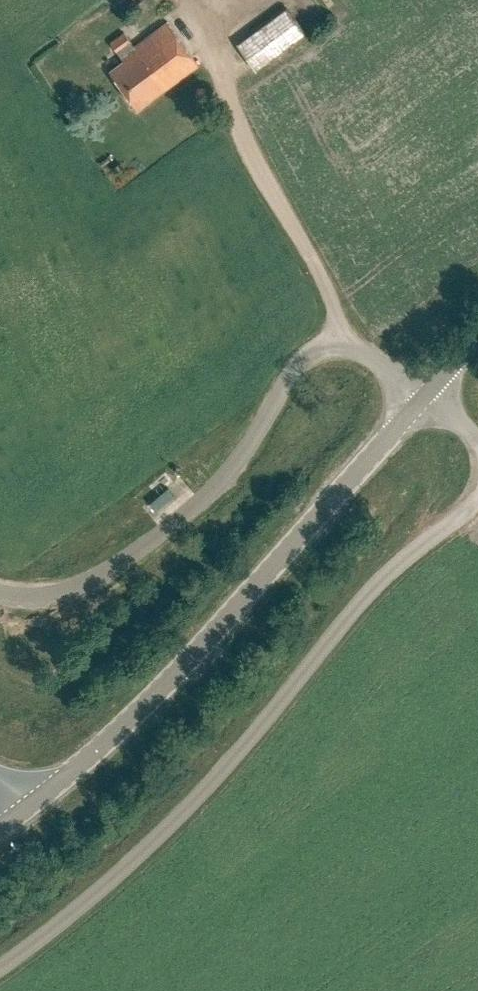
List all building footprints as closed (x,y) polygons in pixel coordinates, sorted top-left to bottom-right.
[(145,0),(119,0),(117,1),(126,13),(145,0)] [(292,7),(237,37),(254,67),(308,37),(292,7)] [(136,47),(125,31),(111,42),(124,59),(110,69),(139,108),(198,64),(168,23),(136,47)]
